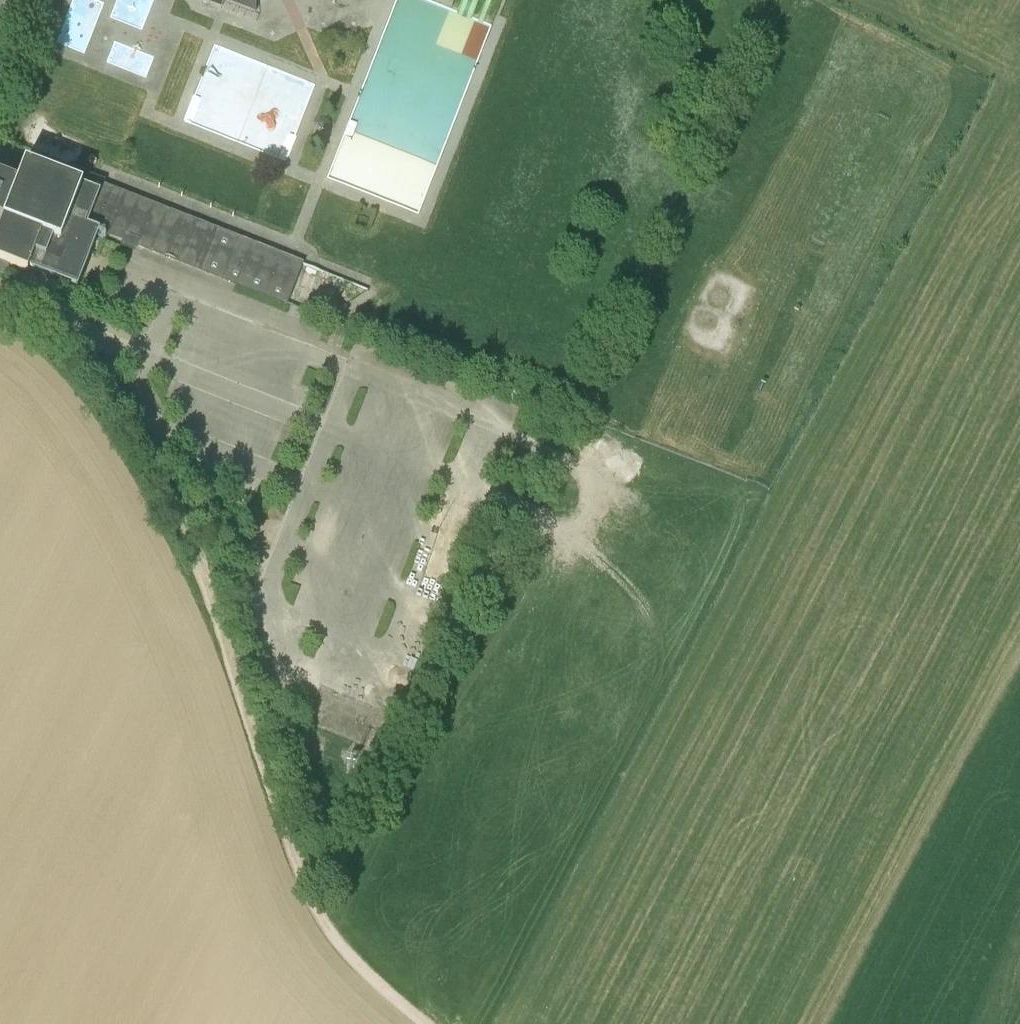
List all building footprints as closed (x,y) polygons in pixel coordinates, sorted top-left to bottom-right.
[(223,1),(255,13),(255,0),(220,0),(223,1)] [(34,166),(99,192),(86,225),(100,230),(287,304),(303,264),(103,185),(104,181),(38,155),(34,166)] [(17,182),(0,175),(0,273),(5,275),(8,265),(27,272),(29,268),(78,287),(100,230),(86,225),(99,192),(34,166),(25,163),(17,182)] [(307,722),(301,738),(309,741),(315,726),(307,722)]
